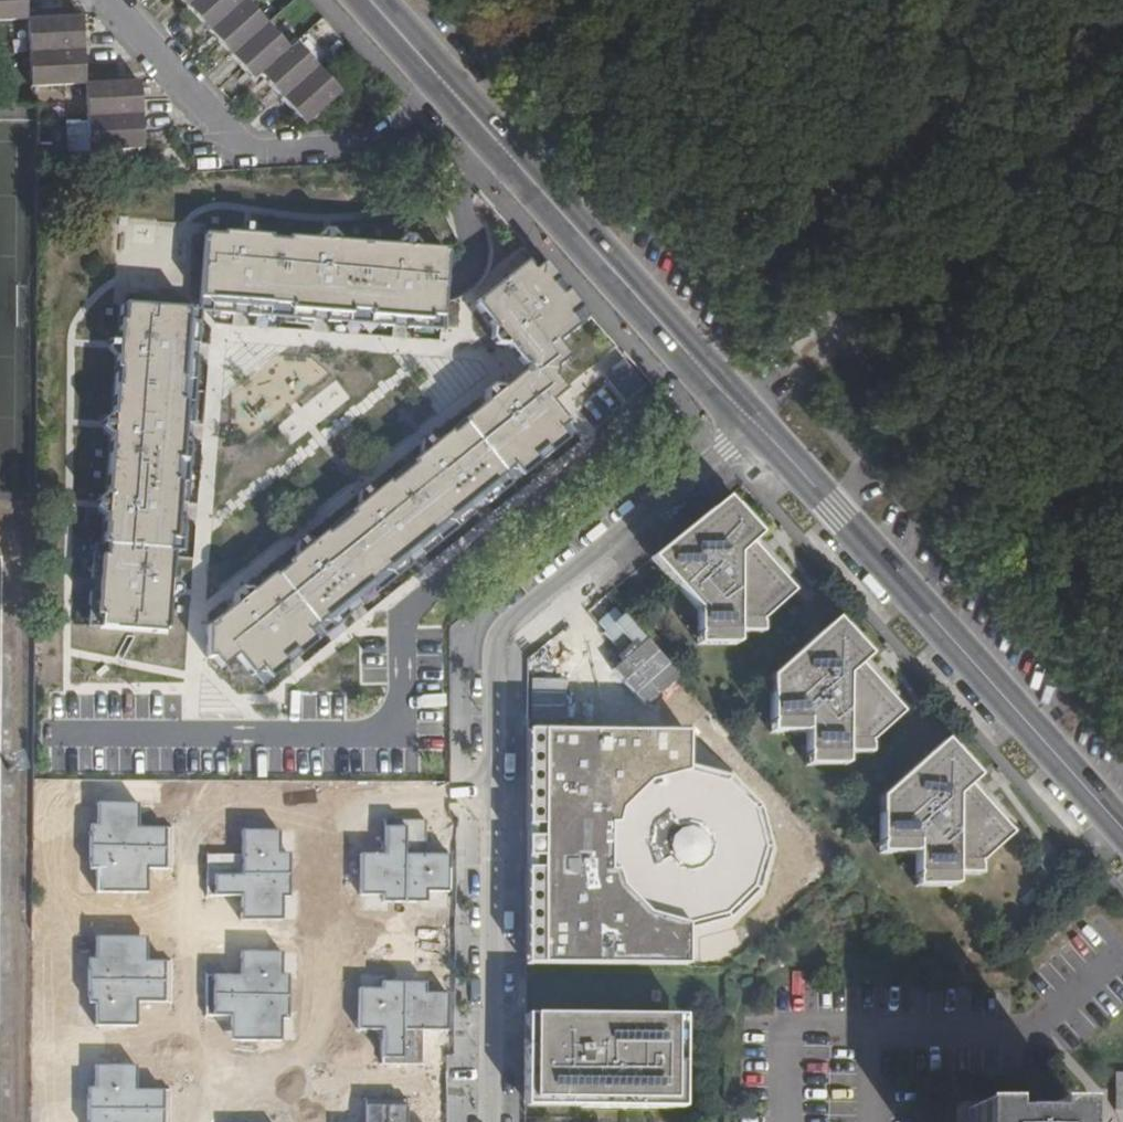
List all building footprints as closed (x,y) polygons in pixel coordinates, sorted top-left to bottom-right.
[(17,0),(0,0),(0,21),(17,20),(17,0)] [(251,77),(257,72),(301,122),(336,91),(292,42),(286,47),(244,0),(182,0),(251,77)] [(25,88),(78,87),(77,53),(76,18),(23,20),(25,88)] [(84,153),(136,152),(135,120),(134,86),(82,87),(84,153)] [(201,311),(429,329),(430,315),(441,316),(446,255),(443,254),(443,251),(419,249),(414,238),(406,237),(399,244),(399,247),(334,243),(334,239),(330,232),(322,231),(317,237),(316,240),(255,236),(255,232),(251,225),(243,224),(237,230),(236,234),(223,233),(223,237),(207,236),(203,310),(125,306),(124,322),(120,322),(120,333),(115,333),(107,339),(107,345),(114,352),(118,352),(114,414),(110,413),(102,419),(102,424),(108,432),(112,432),(108,494),(104,494),(96,499),(96,506),(102,513),(106,514),(104,545),(108,545),(107,558),(94,557),(90,614),(102,615),(101,627),(164,632),(164,629),(167,629),(170,599),(173,600),(179,595),(179,588),(174,582),(170,582),(173,553),(169,553),(170,538),(183,539),(201,311)] [(536,254),(526,262),(534,271),(543,263),(536,254)] [(237,656),(253,676),(261,669),(269,678),(566,440),(557,430),(566,423),(550,403),(565,391),(555,378),(555,367),(568,356),(556,342),(577,326),(570,317),(580,308),(543,263),(534,271),(526,262),(478,302),(480,304),(477,306),(519,358),(525,366),(528,364),(529,367),(528,374),(526,376),(524,373),(501,392),(498,388),(491,388),(483,394),(484,401),(486,404),(437,443),(434,440),(427,439),(420,446),(419,452),(422,455),(373,494),(371,491),(364,491),(358,496),(358,502),(360,505),(312,543),(310,540),(303,540),(296,546),(296,552),(298,555),(250,594),(247,591),(240,591),(233,597),(233,603),(235,606),(214,623),(216,626),(212,629),(208,629),(209,658),(214,658),(223,668),(237,656)] [(588,317),(580,308),(570,317),(577,326),(588,317)] [(430,315),(429,329),(441,330),(441,316),(430,315)] [(574,434),(566,423),(557,430),(566,440),(574,434)] [(792,592),(748,544),(758,535),(725,497),(649,559),(696,610),(695,631),(736,632),(760,632),(760,620),(792,592)] [(169,553),(173,553),(183,553),(183,539),(170,538),(169,553)] [(95,544),(94,557),(107,558),(108,545),(104,545),(95,544)] [(102,615),(90,614),(89,626),(101,627),(102,615)] [(609,671),(645,710),(680,678),(622,616),(611,626),(633,650),(609,671)] [(901,713),(858,665),(868,656),(834,618),(768,678),(768,721),(805,722),(805,734),(805,753),(845,753),(869,754),(869,742),(901,713)] [(735,644),(736,632),(695,631),(695,643),(735,644)] [(261,685),(269,678),(261,669),(253,676),(261,685)] [(805,734),(805,722),(768,721),(767,733),(805,734)] [(526,752),(524,965),(687,967),(687,921),(626,920),(627,864),(654,864),(654,838),(630,838),(631,789),(648,790),(648,799),(671,800),(670,861),(706,862),(706,836),(680,835),(681,799),(687,799),(687,734),(603,733),(603,734),(560,733),(560,752),(526,752)] [(1010,835),(967,786),(977,777),(943,740),(878,799),(877,842),(915,843),(914,855),(914,874),(954,875),(979,875),(979,863),(1010,835)] [(845,765),(845,753),(805,753),(804,764),(845,765)] [(914,855),(915,843),(877,842),(877,854),(914,855)] [(954,887),(954,875),(914,874),(914,886),(954,887)] [(1020,898),(1031,888),(1026,883),(1016,893),(1020,898)] [(523,1016),(523,1100),(577,1099),(577,1108),(672,1107),(672,1015),(523,1016)] [(1114,1074),(1115,1111),(1122,1111),(1122,1074),(1114,1074)] [(577,1099),(523,1100),(523,1108),(577,1108),(577,1099)] [(1072,1110),(1041,1109),(1041,1117),(998,1116),(998,1109),(967,1108),(967,1121),(1072,1121),(1072,1110)]
